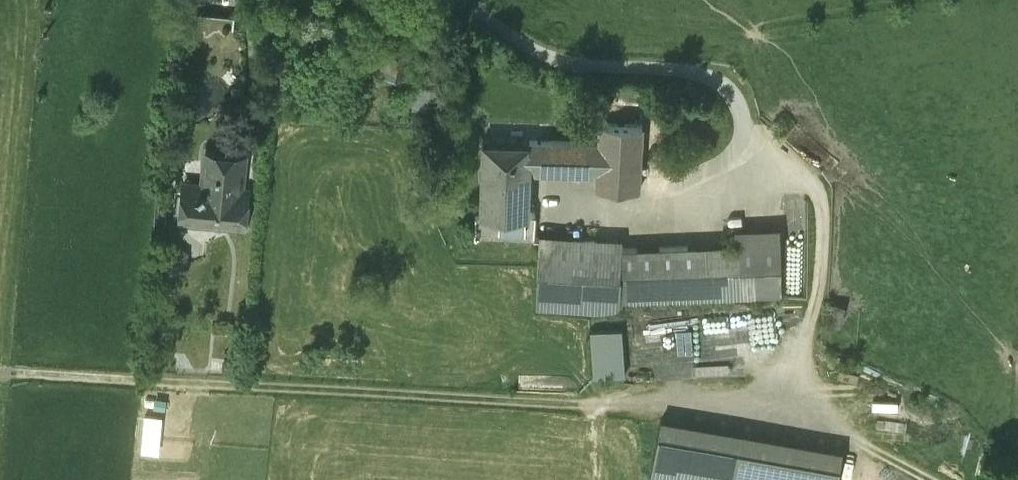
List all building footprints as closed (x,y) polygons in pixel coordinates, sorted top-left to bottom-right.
[(411,51),(372,42),(364,89),(379,91),(379,90),(404,94),(411,51)] [(433,86),(416,85),(413,111),(430,113),(433,86)] [(598,144),(529,143),(529,166),(543,166),(543,171),(598,173),(598,191),(640,192),(641,125),(599,124),(598,144)] [(529,143),(483,142),(482,184),(528,186),(529,166),(529,143)] [(244,156),(208,153),(205,187),(196,194),(184,192),(181,221),(243,227),(247,194),(240,193),(244,156)] [(528,186),(482,184),(482,217),(500,218),(525,218),(527,219),(528,199),(528,186)] [(482,217),(475,217),(475,239),(534,241),(535,217),(534,217),(535,200),(528,199),(527,219),(525,218),(524,232),(522,234),(503,234),(500,231),(500,218),(482,217)] [(525,218),(500,218),(500,231),(503,234),(522,234),(524,232),(525,218)] [(618,246),(539,241),(536,310),(583,313),(622,310),(621,303),(780,297),(778,234),(737,235),(738,247),(618,252),(618,246)] [(596,374),(629,372),(627,325),(594,326),(596,374)] [(839,469),(662,438),(654,479),(837,479),(839,469)]
